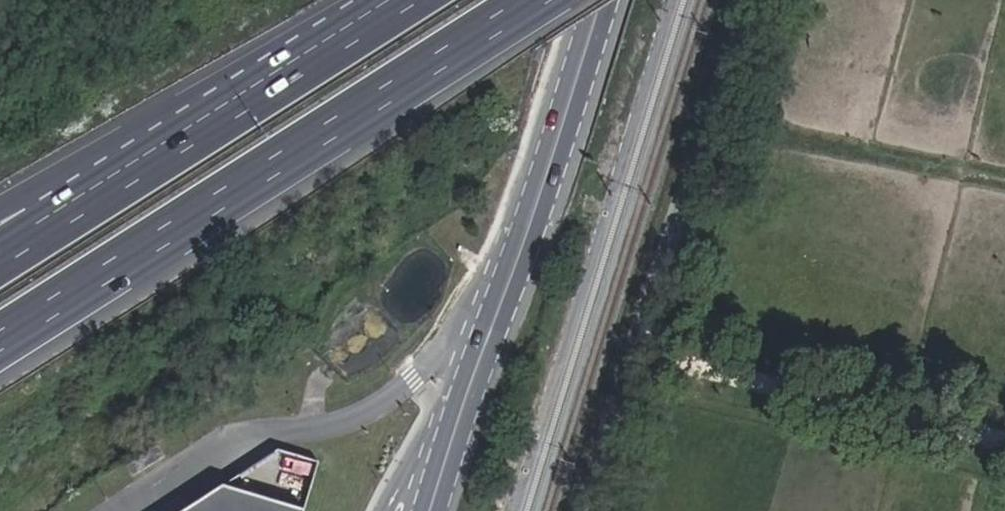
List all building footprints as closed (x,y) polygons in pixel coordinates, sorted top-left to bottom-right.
[(150,445),(118,464),(125,475),(157,456),(150,445)] [(302,507),(223,480),(173,510),(301,510),(302,507)]
